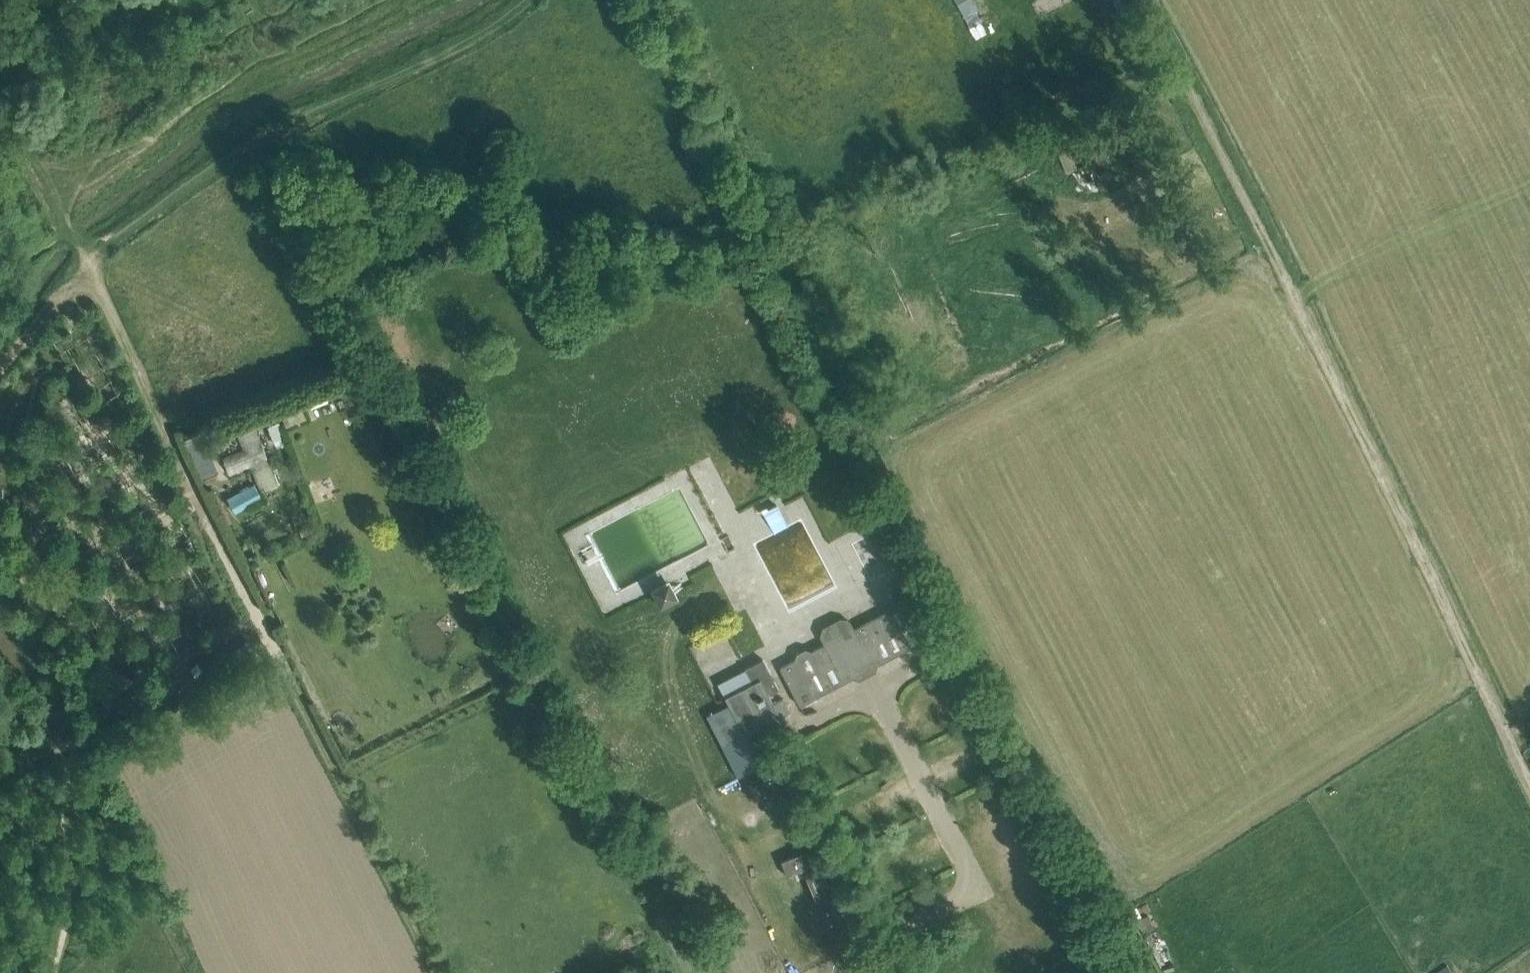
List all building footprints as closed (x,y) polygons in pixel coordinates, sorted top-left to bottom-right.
[(986,19),(976,0),(956,0),(971,28),(986,19)] [(301,406),(281,415),(286,428),(307,419),(301,406)] [(210,429),(215,442),(229,436),(223,423),(210,429)] [(236,509),(263,495),(257,483),(229,497),(236,509)] [(778,504),(768,510),(777,523),(787,517),(778,504)] [(852,532),(820,545),(847,609),(879,596),(852,532)] [(271,545),(265,548),(268,556),(275,554),(271,545)] [(254,555),(248,558),(251,565),(258,563),(254,555)] [(903,604),(923,640),(937,633),(918,596),(903,604)] [(854,660),(861,672),(868,668),(862,656),(876,649),(874,645),(896,633),(885,612),(854,629),(849,619),(840,617),(822,626),(820,635),(824,644),(812,650),(823,671),(836,665),(838,669),(854,660)] [(790,710),(783,696),(773,702),(768,693),(778,688),(763,658),(745,667),(752,681),(725,696),(744,734),(790,710)] [(781,666),(799,704),(814,697),(795,659),(781,666)]
